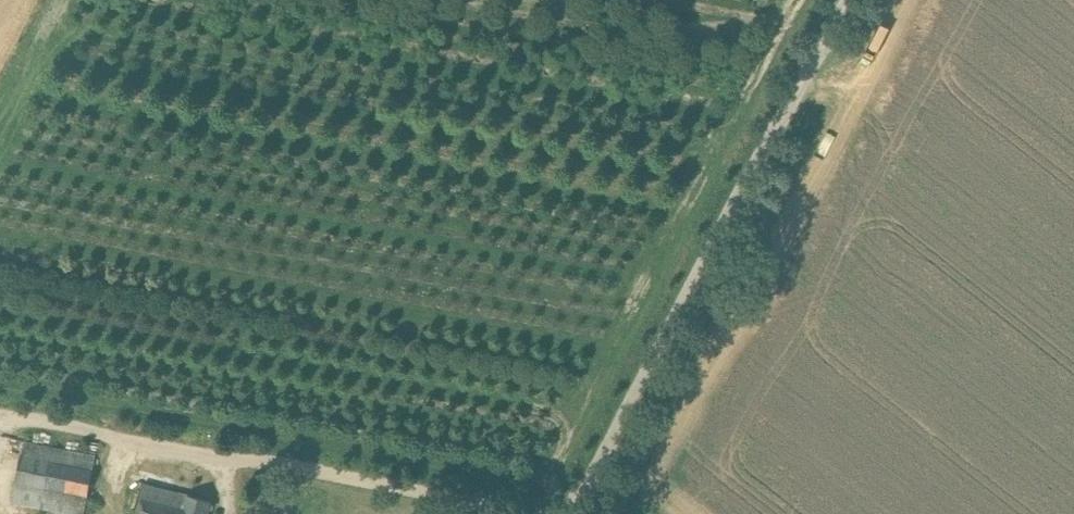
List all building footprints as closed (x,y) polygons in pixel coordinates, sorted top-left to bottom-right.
[(92,477),(96,456),(24,442),(12,501),(74,513),(85,513),(92,477)] [(145,483),(137,513),(208,513),(211,501),(145,483)]
